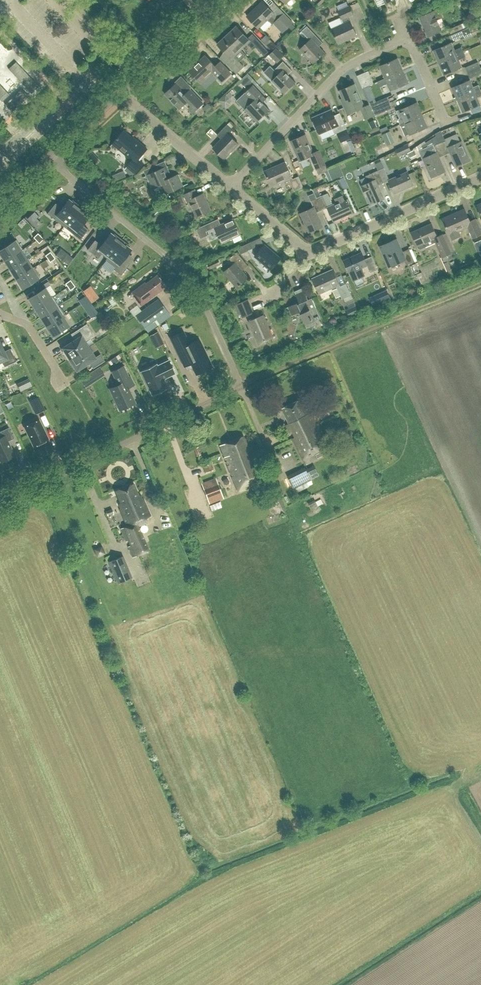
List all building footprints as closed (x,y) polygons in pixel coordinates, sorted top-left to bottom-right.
[(284,14),(274,3),(269,8),(263,2),(248,17),(259,28),(272,16),(276,21),(284,14)] [(339,11),(341,17),(330,22),(339,43),(357,35),(351,21),(350,21),(348,17),(354,15),(350,6),(339,11)] [(439,9),(420,17),(428,37),(442,31),(437,18),(442,16),(439,9)] [(467,21),(449,29),(451,35),(469,27),(467,21)] [(310,40),(301,49),(314,63),(325,53),(319,47),(323,43),(307,26),(302,31),(310,40)] [(227,36),(241,50),(247,44),(253,50),(255,47),(264,56),(269,52),(256,38),(252,42),(237,27),(227,36)] [(469,27),(451,35),(454,40),(460,38),(461,39),(472,35),(469,27)] [(391,34),(388,29),(381,32),(383,38),(391,34)] [(241,50),(227,36),(218,45),(232,60),(228,65),(237,74),(241,70),(237,65),(240,62),(234,56),(241,50)] [(270,36),(266,40),(273,46),(276,43),(270,36)] [(439,63),(464,52),(462,47),(454,50),(452,43),(434,51),(439,63)] [(284,55),(277,48),(270,55),(277,63),(284,55)] [(464,52),(439,63),(444,75),(462,67),(459,60),(466,57),(464,52)] [(231,73),(221,62),(216,66),(205,55),(189,71),(201,83),(213,72),(222,82),(231,73)] [(386,78),(403,71),(398,59),(380,66),(386,78)] [(17,61),(9,68),(30,92),(38,85),(17,61)] [(468,72),(480,67),(478,61),(466,67),(468,72)] [(293,71),(284,62),(275,70),(271,66),(264,72),(272,81),(285,94),(296,83),(288,75),(293,71)] [(468,72),(470,78),(480,73),(480,68),(480,67),(468,72)] [(374,83),(369,71),(358,76),(363,88),(374,83)] [(403,71),(386,78),(391,90),(408,83),(403,71)] [(480,90),(480,89),(479,84),(473,87),(470,80),(452,88),(457,100),(480,90)] [(1,101),(9,94),(0,84),(0,99),(1,101)] [(189,108),(193,113),(203,103),(191,90),(186,94),(176,84),(165,94),(180,109),(185,104),(189,108)] [(257,122),(270,110),(269,110),(261,101),(265,97),(254,85),(237,100),(245,109),(245,110),(246,110),(257,122)] [(374,116),(373,115),(374,114),(372,111),(370,105),(364,107),(354,85),(340,91),(347,106),(345,107),(348,115),(361,109),(365,120),(374,116)] [(22,89),(5,104),(10,111),(27,96),(22,89)] [(457,100),(463,112),(470,109),(480,104),(478,97),(480,96),(480,90),(457,100)] [(372,111),(391,102),(389,97),(370,105),(372,111)] [(391,102),(372,111),(374,114),(380,112),(380,113),(393,107),(391,102)] [(208,103),(199,112),(202,116),(212,107),(208,103)] [(405,123),(422,115),(417,103),(400,111),(405,122),(405,123)] [(480,104),(470,109),(472,114),(480,110),(480,105),(480,104)] [(347,140),(351,138),(340,113),(334,115),(332,109),(313,117),(320,134),(333,128),(336,134),(338,133),(342,142),(347,140)] [(405,123),(405,122),(400,124),(405,136),(410,134),(410,135),(428,127),(422,115),(405,123)] [(233,131),(227,125),(218,135),(222,139),(213,148),(224,159),(239,144),(229,135),(233,131)] [(393,129),(387,131),(390,142),(397,140),(393,129)] [(134,137),(133,138),(124,131),(113,144),(133,160),(127,167),(135,173),(144,163),(139,159),(147,149),(134,137)] [(436,136),(445,155),(450,153),(457,166),(470,160),(462,141),(453,145),(452,144),(448,146),(441,131),(435,133),(436,136)] [(311,156),(316,169),(319,175),(328,171),(326,165),(319,150),(313,153),(306,135),(291,141),(300,161),(311,156)] [(422,159),(423,159),(432,177),(446,171),(440,158),(445,155),(436,136),(422,145),(423,149),(419,151),(422,159)] [(404,146),(396,149),(399,155),(411,150),(408,143),(404,145),(404,146)] [(377,167),(384,183),(389,180),(395,194),(414,185),(408,171),(390,180),(387,174),(382,162),(380,163),(378,159),(374,161),(377,167)] [(147,176),(148,175),(153,186),(161,183),(167,194),(183,186),(178,175),(170,179),(166,171),(169,170),(165,161),(144,170),(147,176)] [(304,187),(299,177),(293,179),(286,162),(265,172),(272,186),(289,179),(295,191),(304,187)] [(384,183),(377,167),(374,169),(375,172),(366,176),(369,183),(362,186),(370,205),(384,198),(378,185),(384,183)] [(340,178),(345,187),(351,184),(346,175),(340,178)] [(337,203),(333,205),(329,193),(323,196),(323,195),(321,196),(317,188),(313,189),(315,193),(323,210),(328,208),(334,221),(353,213),(344,194),(335,198),(337,203)] [(211,210),(204,194),(198,196),(195,190),(184,195),(188,203),(190,202),(197,217),(211,210)] [(315,193),(309,196),(314,207),(301,213),(309,232),(323,226),(317,213),(323,210),(315,193)] [(63,226),(80,206),(72,200),(71,202),(68,199),(61,208),(55,203),(47,213),(63,226)] [(87,212),(80,206),(63,226),(80,240),(88,229),(82,224),(89,216),(86,214),(87,212)] [(450,235),(452,240),(461,236),(459,231),(469,227),(473,238),(480,235),(480,230),(476,219),(471,222),(465,209),(443,218),(450,235)] [(219,220),(197,229),(201,239),(208,235),(207,231),(215,228),(222,243),(241,235),(234,219),(221,225),(219,220)] [(412,232),(418,246),(419,248),(421,249),(425,247),(426,245),(425,243),(434,239),(445,262),(452,259),(450,254),(451,253),(451,252),(454,251),(446,233),(443,235),(443,234),(438,237),(432,223),(412,232)] [(339,239),(346,235),(342,229),(336,233),(339,239)] [(105,260),(121,240),(114,234),(113,235),(110,233),(101,245),(95,240),(87,249),(98,258),(101,254),(107,258),(105,260)] [(23,249),(16,239),(0,249),(0,254),(4,260),(23,249)] [(415,262),(409,249),(403,252),(397,239),(380,247),(389,268),(405,261),(407,265),(415,262)] [(121,275),(130,263),(124,258),(128,253),(131,249),(128,247),(129,246),(121,240),(105,260),(115,268),(114,269),(121,275)] [(250,242),(239,248),(241,254),(247,261),(252,258),(249,250),(253,248),(250,242)] [(281,258),(265,245),(255,256),(271,270),(281,258)] [(23,249),(4,260),(10,269),(26,259),(21,250),(23,249)] [(362,252),(344,260),(353,281),(366,275),(362,268),(368,265),(371,272),(378,269),(372,257),(365,259),(362,252)] [(248,265),(237,253),(230,259),(234,264),(224,273),(237,288),(248,278),(242,271),(248,265)] [(67,265),(73,258),(69,255),(63,261),(67,265)] [(218,258),(207,263),(210,269),(221,264),(218,258)] [(26,259),(10,269),(16,278),(32,268),(26,259)] [(22,288),(38,277),(32,268),(16,278),(22,288)] [(313,279),(319,293),(319,294),(337,286),(342,299),(351,295),(346,284),(341,286),(333,270),(313,279)] [(426,281),(422,272),(414,275),(415,278),(419,276),(422,283),(426,281)] [(166,287),(157,276),(141,288),(140,287),(131,294),(141,306),(166,287)] [(28,298),(34,308),(53,296),(52,295),(50,297),(45,288),(44,288),(28,298)] [(309,300),(303,288),(295,291),(300,303),(298,304),(298,303),(286,308),(289,316),(300,312),(307,328),(316,324),(315,321),(321,318),(312,298),(309,300)] [(58,305),(53,296),(34,308),(40,317),(58,305)] [(255,312),(249,298),(236,304),(236,305),(235,305),(236,309),(238,308),(242,318),(255,312)] [(158,300),(136,316),(145,328),(167,312),(158,300)] [(40,317),(46,326),(64,314),(58,305),(40,317)] [(52,335),(68,325),(62,316),(64,314),(46,326),(52,335)] [(273,337),(263,315),(249,321),(259,343),(273,337)] [(62,351),(68,360),(88,347),(80,335),(86,332),(82,327),(71,334),(75,339),(62,347),(64,350),(62,351)] [(196,374),(211,366),(198,339),(189,344),(182,331),(170,337),(184,366),(191,363),(193,366),(196,374)] [(2,360),(5,366),(15,361),(10,349),(4,352),(0,344),(0,361),(2,360)] [(94,357),(88,347),(68,360),(72,367),(74,366),(76,368),(88,360),(92,366),(103,359),(99,354),(94,357)] [(157,365),(156,363),(140,371),(152,395),(168,387),(163,378),(175,373),(169,360),(157,365)] [(123,365),(111,371),(118,384),(109,388),(119,410),(135,403),(128,388),(134,385),(130,375),(128,376),(123,365)] [(28,379),(23,382),(26,388),(31,385),(28,379)] [(35,413),(44,409),(38,396),(29,401),(35,413)] [(303,459),(328,447),(309,408),(306,410),(301,399),(282,408),(290,423),(287,424),(290,432),(293,431),(296,437),(293,438),(303,459)] [(25,426),(34,445),(47,439),(38,420),(25,426)] [(1,461),(14,455),(7,441),(14,438),(8,427),(0,431),(0,433),(2,437),(0,438),(0,460),(1,461)] [(238,491),(264,481),(256,462),(254,462),(251,454),(253,453),(250,446),(248,447),(243,435),(219,445),(238,491)] [(294,488),(312,479),(306,466),(287,474),(294,488)] [(224,498),(217,483),(215,477),(201,483),(203,488),(209,504),(224,498)] [(133,483),(115,490),(121,503),(119,504),(121,508),(120,509),(127,525),(121,528),(126,541),(128,540),(130,545),(128,546),(133,557),(148,550),(145,541),(136,522),(151,516),(143,499),(141,495),(139,496),(133,483)] [(106,550),(103,544),(97,546),(100,553),(106,550)] [(131,575),(123,556),(110,561),(118,581),(131,575)] [(147,572),(141,574),(145,583),(151,580),(147,572)]
